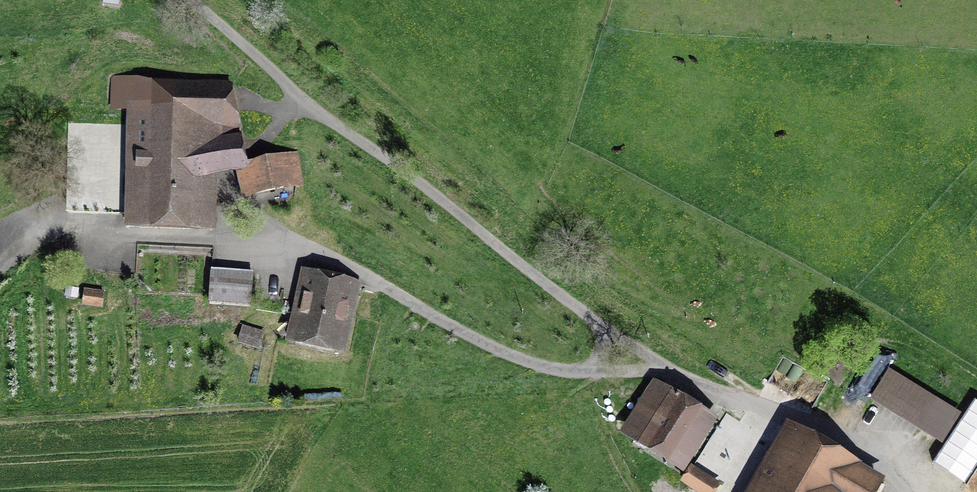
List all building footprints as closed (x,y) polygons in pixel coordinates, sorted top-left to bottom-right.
[(241,182),(245,172),(243,131),(234,92),(160,90),(116,83),(114,110),(129,112),(129,125),(125,214),(124,241),(213,240),(215,189),(241,182)] [(129,125),(72,122),(68,212),(125,214),(129,125)] [(245,172),(241,182),(243,209),(306,195),(298,162),(245,172)] [(344,366),(361,291),(300,277),(283,351),(344,366)] [(253,315),(255,283),(212,280),(209,312),(253,315)] [(891,378),(873,407),(922,438),(940,409),(891,378)] [(621,442),(682,480),(714,429),(654,391),(621,442)] [(976,475),(976,405),(975,404),(933,473),(964,491),(967,491),(976,475)] [(756,491),(881,491),(884,486),(789,433),(756,491)] [(723,490),(692,472),(681,490),(685,491),(722,491),(723,490)]
